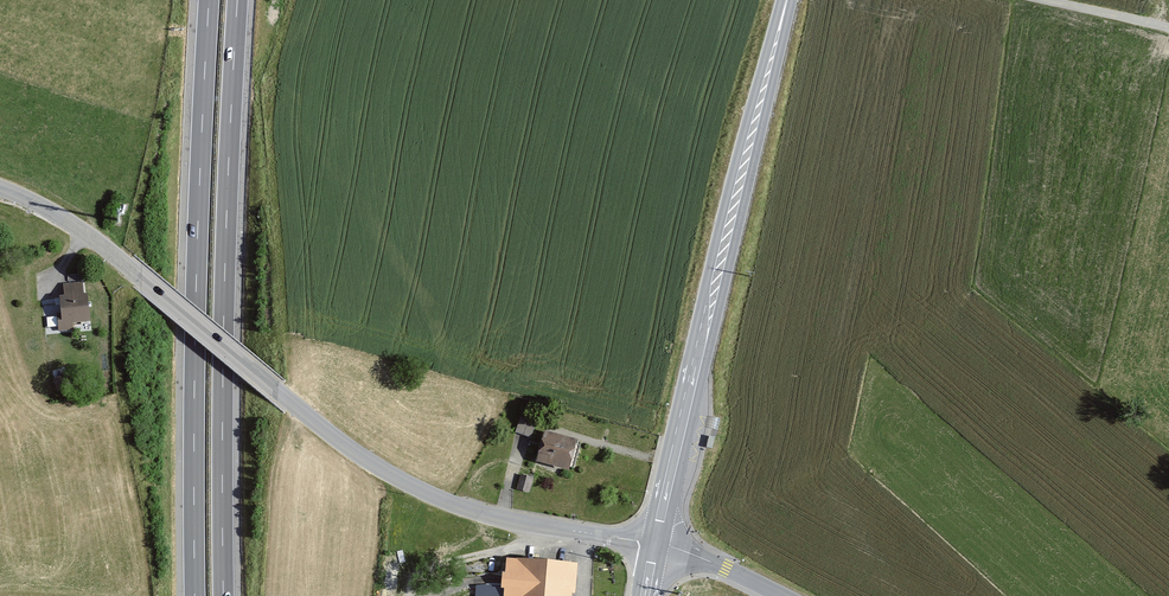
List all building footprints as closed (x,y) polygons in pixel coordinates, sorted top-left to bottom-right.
[(79,299),(77,284),(59,286),(60,299),(54,299),(56,317),(51,317),(53,334),(70,333),(69,326),(84,324),(81,299),(79,299)] [(721,419),(714,417),(712,428),(719,430),(721,419)] [(533,424),(518,420),(513,436),(528,441),(533,424)] [(565,472),(572,443),(539,435),(532,463),(565,472)] [(717,438),(710,436),(707,447),(714,449),(717,438)] [(526,495),(530,480),(518,477),(514,491),(526,495)] [(571,563),(502,558),(499,595),(569,595),(571,563)] [(497,587),(473,585),(472,595),(497,595),(497,587)]
